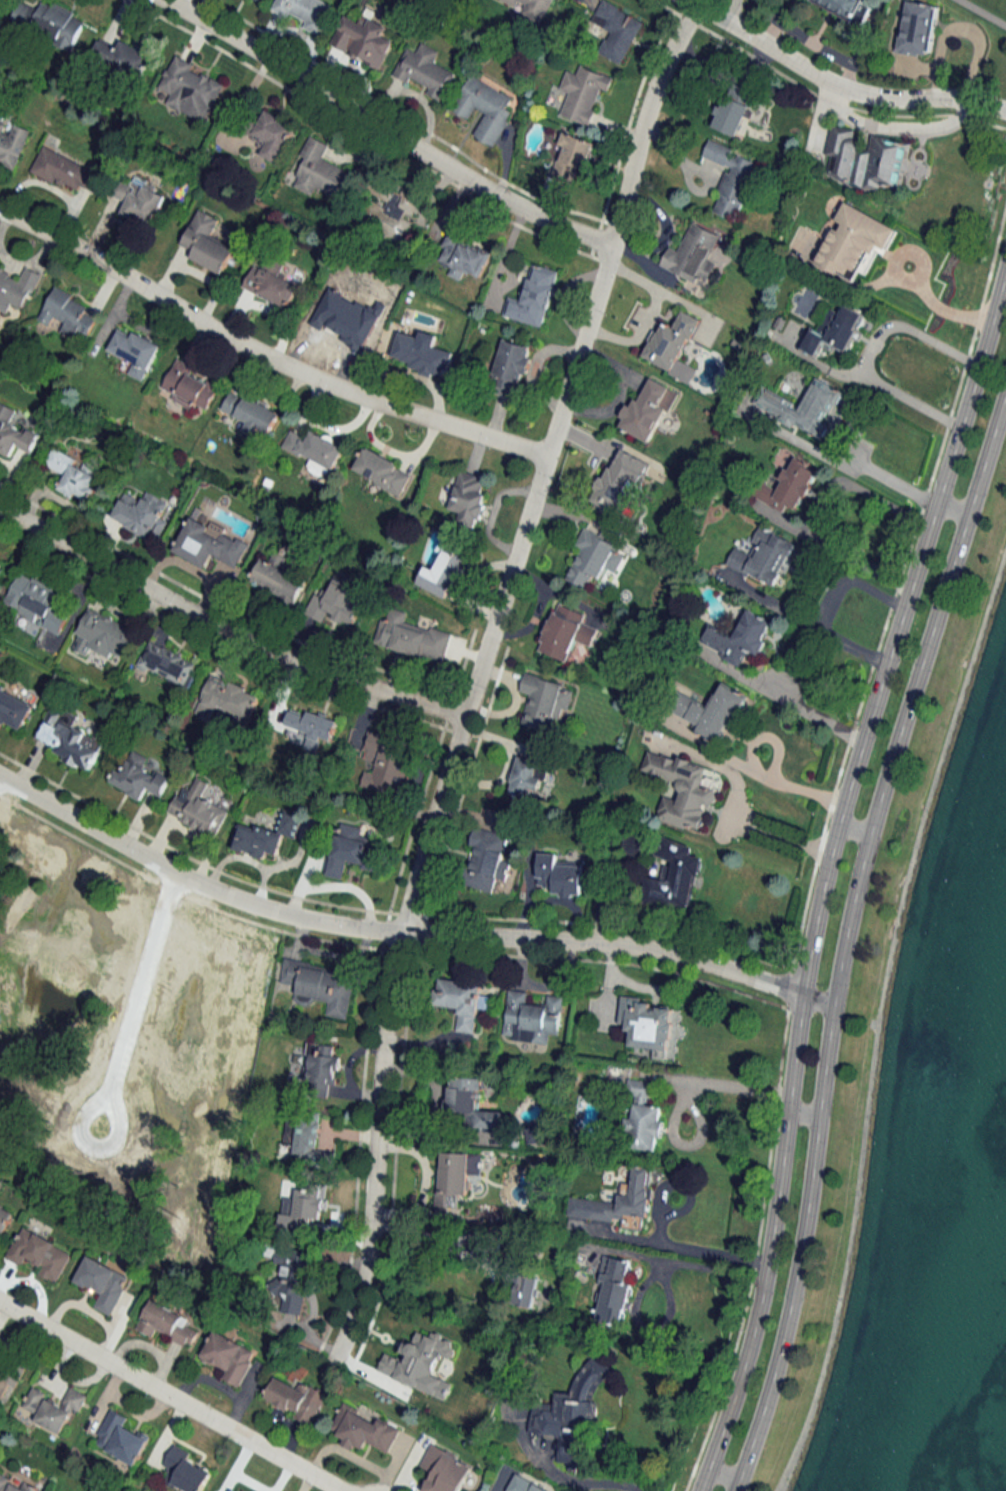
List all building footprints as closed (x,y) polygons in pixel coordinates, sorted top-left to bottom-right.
[(39,10),(20,2),(11,24),(74,50),(87,17),(43,0),(39,10)] [(335,8),(319,0),(276,0),(272,8),(304,24),(302,28),(321,37),(335,8)] [(520,9),(518,13),(542,24),(553,0),(500,0),(520,9)] [(644,20),(603,0),(602,0),(591,22),(612,32),(601,54),(622,65),(644,20)] [(814,0),(866,23),(876,0),(875,0),(815,0),(814,0)] [(931,57),(939,5),(906,0),(897,52),(931,57)] [(331,47),(383,69),(395,41),(384,36),(388,26),(369,18),(367,25),(345,15),(331,47)] [(122,40),(118,48),(100,41),(93,58),(142,78),(152,52),(122,40)] [(394,73),(425,89),(424,92),(442,101),(456,73),(435,62),(440,51),(422,42),(417,52),(407,47),(394,73)] [(206,123),(225,84),(193,68),(195,63),(175,54),(154,97),(206,123)] [(561,116),(589,126),(602,90),(609,92),(614,78),(580,65),(577,74),(566,70),(559,91),(569,94),(561,116)] [(453,111),(471,120),(476,109),(485,113),(474,137),(494,147),(518,99),(470,76),(453,111)] [(737,136),(755,96),(730,85),(712,126),(737,136)] [(298,129),(267,109),(250,137),(262,145),(257,152),(277,164),(298,129)] [(30,131),(11,123),(10,125),(0,121),(0,163),(15,169),(30,131)] [(873,135),(869,150),(854,147),(858,131),(832,125),(825,155),(833,156),(828,178),(882,190),(884,182),(898,185),(908,143),(873,135)] [(585,173),(595,143),(565,133),(552,175),(570,181),(573,170),(585,173)] [(300,156),(307,159),(294,186),(313,196),(317,188),(343,200),(355,174),(323,159),(329,145),(310,135),(300,156)] [(714,213),(738,221),(759,158),(709,141),(704,158),(729,166),(714,213)] [(31,172),(87,196),(98,170),(42,146),(31,172)] [(401,244),(424,198),(376,175),(368,193),(381,200),(368,227),(401,244)] [(121,214),(152,228),(168,193),(134,178),(131,186),(118,180),(112,195),(126,202),(121,214)] [(815,265),(857,284),(876,244),(887,250),(897,227),(844,203),(835,223),(815,265)] [(189,258),(223,275),(236,248),(212,236),(220,219),(198,208),(181,244),(193,250),(189,258)] [(481,279),(494,252),(463,238),(468,228),(454,221),(436,260),(450,267),(446,274),(462,282),(466,272),(481,279)] [(660,266),(705,287),(715,265),(708,261),(721,234),(694,221),(679,251),(670,246),(660,266)] [(288,308),(298,286),(283,279),(289,265),(268,255),(262,268),(254,264),(243,288),(288,308)] [(544,328),(560,271),(532,263),(522,300),(508,296),(502,316),(544,328)] [(11,304),(25,310),(41,274),(26,267),(20,278),(0,268),(0,309),(7,313),(11,304)] [(39,320),(51,325),(54,318),(65,323),(60,332),(74,339),(78,332),(88,337),(99,312),(53,290),(39,320)] [(378,321),(323,297),(310,326),(365,351),(378,321)] [(830,307),(819,331),(812,327),(802,349),(818,357),(825,344),(848,355),(868,313),(847,303),(842,313),(830,307)] [(675,372),(699,317),(683,310),(675,329),(661,322),(645,359),(675,372)] [(134,362),(129,374),(145,380),(160,344),(120,326),(109,351),(134,362)] [(410,371),(447,381),(454,353),(434,347),(437,335),(420,330),(418,338),(399,332),(392,356),(413,362),(410,371)] [(489,390),(511,396),(515,380),(525,383),(535,348),(503,339),(489,390)] [(220,383),(176,361),(160,392),(205,414),(220,383)] [(616,427),(653,444),(678,390),(651,378),(639,402),(630,398),(616,427)] [(803,406),(755,383),(746,403),(826,442),(834,425),(829,423),(844,391),(816,378),(803,406)] [(243,430),(268,441),(281,411),(231,390),(222,411),(247,422),(243,430)] [(40,435),(12,422),(18,410),(0,401),(0,451),(11,456),(15,446),(30,454),(40,435)] [(308,438),(290,430),(282,448),(310,460),(306,469),(330,479),(345,445),(311,431),(308,438)] [(401,496),(410,477),(401,473),(404,465),(364,446),(352,474),(401,496)] [(65,476),(58,488),(85,503),(102,474),(55,447),(46,465),(65,476)] [(593,502),(619,513),(641,462),(625,455),(618,471),(608,466),(593,502)] [(755,498),(785,510),(787,505),(801,510),(818,466),(792,456),(778,489),(761,483),(755,498)] [(477,525),(488,477),(458,471),(450,509),(460,511),(458,521),(477,525)] [(111,519),(158,543),(169,520),(162,516),(169,503),(147,492),(142,501),(124,493),(111,519)] [(173,553),(207,568),(212,557),(238,568),(249,543),(189,516),(173,553)] [(566,580),(585,589),(591,575),(601,580),(606,569),(616,574),(625,555),(617,551),(621,543),(585,525),(575,547),(581,549),(566,580)] [(777,587),(796,541),(760,525),(749,551),(735,545),(726,566),(777,587)] [(471,556),(448,544),(436,570),(425,565),(416,584),(449,600),(471,556)] [(261,558),(250,584),(297,602),(306,579),(279,569),(284,557),(275,554),(271,562),(261,558)] [(59,635),(71,612),(58,606),(65,593),(20,571),(4,604),(30,617),(33,612),(45,618),(41,626),(59,635)] [(352,626),(369,593),(335,575),(326,593),(317,588),(304,612),(323,622),(327,613),(352,626)] [(587,614),(557,601),(537,649),(567,663),(576,641),(591,647),(599,630),(583,623),(587,614)] [(452,633),(405,621),(408,611),(392,607),(390,615),(382,613),(374,645),(444,663),(452,633)] [(123,662),(137,629),(88,608),(71,648),(88,656),(91,648),(123,662)] [(735,636),(711,625),(701,645),(742,664),(748,651),(759,656),(775,620),(748,608),(735,636)] [(200,662),(148,640),(136,668),(189,689),(200,662)] [(261,694),(212,673),(195,712),(223,724),(227,714),(249,723),(261,694)] [(570,711),(576,686),(524,673),(520,692),(529,694),(522,724),(553,732),(559,709),(570,711)] [(711,708),(680,692),(669,714),(724,742),(748,695),(723,683),(711,708)] [(20,732),(34,703),(0,686),(0,722),(20,732)] [(90,769),(104,742),(71,726),(74,718),(52,707),(35,742),(90,769)] [(285,730),(332,742),(338,719),(291,707),(285,730)] [(412,742),(370,730),(362,758),(376,762),(373,772),(366,770),(362,786),(396,796),(412,742)] [(657,817),(700,832),(709,805),(713,806),(718,791),(702,785),(708,768),(650,748),(642,770),(682,784),(676,800),(665,796),(657,817)] [(170,779),(145,766),(149,758),(133,750),(124,769),(117,766),(108,784),(142,800),(147,791),(161,798),(170,779)] [(509,793),(529,798),(531,788),(541,791),(548,762),(518,755),(509,793)] [(203,797),(209,783),(197,778),(191,790),(181,786),(167,816),(215,838),(228,809),(203,797)] [(283,834),(295,838),(303,815),(284,809),(276,833),(242,821),(233,848),(273,862),(283,834)] [(327,876),(343,879),(347,863),(381,871),(387,844),(360,839),(363,826),(338,821),(327,876)] [(509,835),(476,827),(461,885),(494,893),(498,879),(506,881),(511,861),(503,859),(509,835)] [(649,851),(645,833),(622,839),(626,857),(649,851)] [(693,843),(661,837),(657,859),(665,861),(662,879),(647,876),(643,900),(691,910),(701,858),(691,856),(693,843)] [(539,853),(537,886),(552,886),(552,895),(582,897),(583,864),(559,863),(560,854),(539,853)] [(347,1019),(357,973),(285,959),(280,983),(298,987),(295,997),(328,1004),(326,1015),(347,1019)] [(456,1032),(476,1034),(478,1009),(488,1010),(489,997),(482,996),(483,982),(439,978),(436,1006),(458,1008),(456,1032)] [(503,1038),(549,1045),(550,1034),(559,1035),(565,996),(547,994),(545,1005),(527,1003),(529,991),(510,989),(503,1038)] [(619,1025),(629,1026),(628,1046),(655,1048),(654,1058),(671,1059),(674,1009),(650,1007),(651,998),(621,996),(619,1025)] [(309,1096),(335,1097),(336,1056),(335,1056),(335,1045),(310,1044),(309,1096)] [(483,1077),(448,1076),(447,1127),(504,1129),(504,1111),(482,1110),(483,1077)] [(626,1147),(659,1150),(662,1106),(652,1106),(654,1081),(629,1079),(628,1096),(636,1096),(634,1118),(628,1118),(626,1147)] [(294,1154),(316,1157),(321,1113),(289,1109),(285,1146),(295,1147),(294,1154)] [(459,1208),(460,1196),(470,1196),(471,1152),(438,1152),(437,1207),(459,1208)] [(570,1198),(568,1215),(622,1221),(621,1227),(645,1230),(651,1168),(634,1166),(631,1195),(620,1194),(619,1203),(570,1198)] [(324,1187),(298,1184),(296,1198),(285,1197),(283,1217),(295,1218),(294,1226),(309,1228),(310,1219),(320,1220),(324,1187)] [(0,1203),(0,1238),(1,1238),(15,1211),(0,1203)] [(56,1283),(73,1251),(23,1225),(6,1258),(23,1267),(28,1258),(43,1266),(39,1274),(56,1283)] [(301,1315),(306,1281),(296,1280),(299,1255),(277,1252),(275,1262),(283,1264),(281,1278),(270,1276),(268,1297),(284,1299),(282,1312),(301,1315)] [(130,1273),(86,1256),(76,1283),(101,1293),(95,1308),(114,1316),(130,1273)] [(624,1326),(632,1284),(626,1283),(630,1261),(607,1257),(595,1320),(624,1326)] [(517,1307),(537,1306),(535,1273),(515,1275),(517,1307)] [(191,1319),(152,1300),(137,1329),(154,1337),(157,1332),(191,1349),(200,1332),(187,1325),(191,1319)] [(398,1371),(423,1381),(441,1331),(431,1328),(428,1336),(413,1331),(398,1371)] [(257,1350),(214,1330),(201,1358),(222,1367),(218,1376),(240,1387),(257,1350)] [(529,1433),(561,1437),(557,1462),(568,1464),(567,1470),(576,1471),(578,1468),(582,1436),(587,1424),(594,1425),(598,1394),(611,1363),(590,1353),(572,1394),(558,1392),(557,1401),(555,1406),(533,1403),(529,1433)] [(6,1395),(16,1371),(0,1364),(0,1393),(6,1395)] [(264,1400),(312,1425),(328,1394),(301,1381),(298,1388),(276,1377),(264,1400)] [(36,1420),(65,1435),(86,1394),(71,1386),(61,1404),(48,1397),(36,1420)] [(23,1407),(36,1414),(47,1394),(33,1387),(23,1407)] [(390,1453),(402,1428),(379,1418),(378,1421),(343,1404),(328,1435),(363,1451),(368,1443),(390,1453)] [(94,1445),(137,1465),(150,1438),(125,1426),(129,1417),(111,1409),(94,1445)] [(433,1442),(420,1465),(433,1472),(423,1490),(463,1490),(476,1466),(433,1442)] [(173,1444),(164,1466),(171,1469),(166,1482),(189,1490),(203,1490),(211,1470),(189,1461),(192,1452),(173,1444)] [(11,1480),(0,1473),(0,1490),(4,1490),(11,1480)] [(13,1482),(8,1490),(41,1490),(25,1483),(23,1488),(13,1482)]
